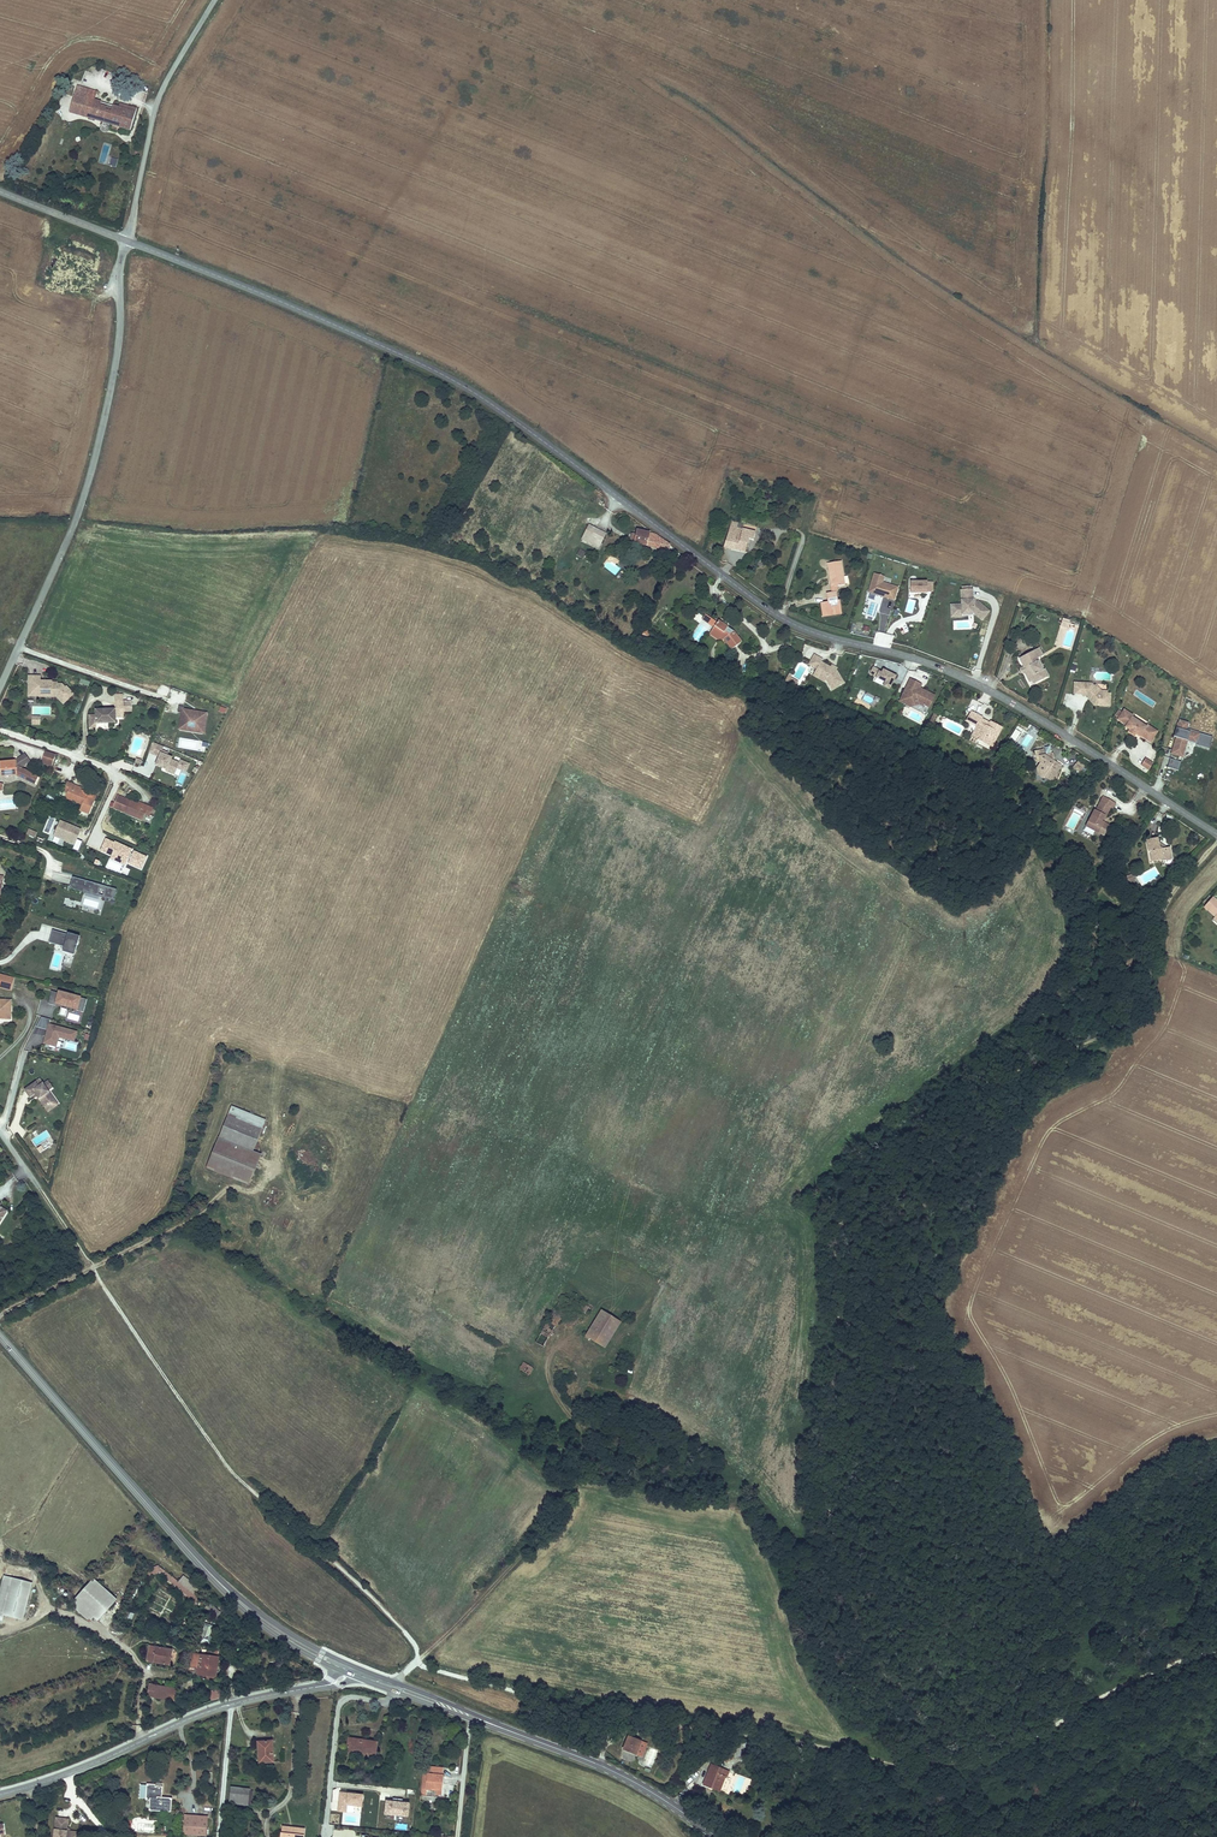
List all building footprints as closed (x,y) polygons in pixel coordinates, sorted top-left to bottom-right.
[(70,113),(94,119),(100,102),(93,100),(96,92),(78,86),(70,113)] [(119,108),(100,102),(94,119),(130,130),(137,109),(120,104),(119,108)] [(119,160),(113,158),(110,166),(117,168),(119,160)] [(55,339),(46,337),(45,344),(53,346),(55,339)] [(724,547),(731,548),(736,528),(741,529),(743,523),(732,520),(724,547)] [(589,525),(582,539),(600,547),(607,533),(589,525)] [(741,529),(736,528),(731,548),(746,551),(749,539),(753,540),(755,532),(741,529)] [(654,533),(637,530),(635,543),(669,550),(670,545),(654,533)] [(581,548),(576,554),(583,559),(587,553),(581,548)] [(759,559),(755,567),(759,569),(763,562),(759,559)] [(843,577),(840,562),(827,564),(830,577),(832,577),(832,580),(830,581),(832,587),(837,587),(837,589),(845,588),(844,580),(842,579),(843,577)] [(875,572),(869,592),(895,600),(899,587),(883,582),(886,575),(875,572)] [(912,580),(911,592),(929,592),(929,591),(933,591),(933,582),(929,582),(929,580),(912,580)] [(988,612),(976,602),(974,604),(972,602),(972,600),(971,589),(969,590),(962,590),(960,590),(961,605),(954,605),(955,615),(967,615),(967,613),(972,613),(972,614),(973,614),(974,614),(980,620),(988,612)] [(826,604),(818,605),(820,619),(839,616),(837,602),(836,602),(835,593),(831,594),(824,595),(826,604)] [(955,615),(954,605),(950,606),(950,617),(971,616),(973,614),(972,614),(972,613),(967,613),(967,615),(955,615)] [(705,614),(702,619),(714,627),(717,622),(705,614)] [(733,630),(718,620),(717,622),(714,627),(712,630),(724,638),(732,650),(741,642),(733,630)] [(724,638),(712,630),(709,634),(721,642),(724,638)] [(1041,655),(1037,649),(1017,661),(1021,668),(1024,673),(1023,674),(1028,683),(1030,682),(1034,679),(1036,682),(1042,679),(1039,673),(1042,671),(1035,659),(1041,655)] [(843,682),(837,670),(835,670),(830,667),(821,662),(822,659),(814,654),(808,664),(817,669),(820,671),(818,675),(825,679),(827,680),(832,689),(843,682)] [(783,680),(786,671),(780,669),(777,679),(783,680)] [(818,675),(820,671),(817,669),(813,675),(824,681),(825,679),(818,675)] [(889,690),(895,677),(882,671),(881,674),(879,673),(879,672),(872,669),(869,676),(885,683),(883,687),(889,690)] [(63,702),(70,694),(65,689),(63,691),(61,689),(63,687),(60,683),(55,683),(55,682),(50,682),(50,680),(44,680),(44,682),(41,682),(40,682),(40,683),(38,683),(38,680),(38,676),(26,676),(26,686),(27,686),(28,689),(29,691),(36,691),(36,694),(42,694),(44,696),(48,696),(50,694),(55,694),(63,702)] [(796,686),(798,681),(791,676),(788,681),(796,686)] [(935,695),(926,691),(925,693),(919,690),(919,688),(921,684),(910,679),(900,702),(911,707),(919,704),(925,707),(926,705),(930,707),(935,695)] [(1094,686),(1091,683),(1074,682),(1073,693),(1083,694),(1083,695),(1086,695),(1091,696),(1091,698),(1097,705),(1109,706),(1110,693),(1107,693),(1100,693),(1094,686)] [(1101,691),(1095,684),(1094,686),(1100,693),(1107,693),(1107,691),(1101,691)] [(36,694),(36,691),(29,691),(28,689),(27,686),(26,686),(26,696),(44,696),(42,694),(36,694)] [(71,693),(64,686),(63,687),(61,689),(63,691),(65,689),(70,694),(71,693)] [(1097,705),(1091,698),(1091,696),(1086,695),(1094,705),(1097,705)] [(112,709),(93,710),(93,724),(113,723),(113,717),(112,714),(120,713),(120,701),(112,701),(112,709)] [(919,704),(911,707),(927,714),(930,707),(926,705),(925,707),(919,704)] [(200,731),(203,713),(180,710),(179,710),(179,713),(176,729),(184,730),(185,726),(186,721),(186,718),(193,719),(192,722),(191,727),(191,730),(200,731)] [(933,725),(938,714),(935,712),(930,723),(933,725)] [(973,731),(971,736),(986,744),(987,742),(992,745),(1001,728),(990,722),(987,727),(982,725),(984,720),(981,719),(981,717),(971,712),(966,721),(971,724),(976,726),(973,731)] [(1131,720),(1122,714),(1116,723),(1125,729),(1124,730),(1128,733),(1127,735),(1127,736),(1130,738),(1131,738),(1132,736),(1139,740),(1140,739),(1150,746),(1155,739),(1145,732),(1146,730),(1131,720)] [(1179,720),(1175,736),(1177,737),(1172,754),(1184,757),(1188,740),(1197,742),(1197,744),(1210,747),(1213,736),(1188,729),(1190,722),(1179,720)] [(1157,735),(1147,728),(1146,730),(1145,732),(1155,739),(1157,735)] [(174,775),(177,768),(185,772),(188,763),(179,760),(178,763),(172,760),(173,758),(168,756),(169,753),(163,751),(164,747),(154,743),(149,753),(159,757),(155,765),(165,769),(164,771),(174,775)] [(55,755),(44,751),(41,762),(51,765),(55,755)] [(1050,759),(1048,754),(1038,756),(1040,762),(1038,764),(1036,767),(1040,769),(1040,773),(1045,776),(1050,780),(1057,778),(1055,772),(1060,765),(1053,761),(1050,759)] [(0,763),(0,767),(0,771),(1,777),(17,775),(35,783),(38,776),(20,768),(30,761),(25,755),(15,761),(0,763)] [(1149,770),(1153,764),(1146,759),(1141,765),(1149,770)] [(1181,762),(1170,759),(1168,768),(1179,771),(1181,762)] [(135,763),(124,760),(122,768),(132,771),(135,763)] [(1080,773),(1084,767),(1077,762),(1073,768),(1080,773)] [(1040,769),(1036,767),(1038,774),(1044,778),(1045,776),(1040,773),(1040,769)] [(65,798),(81,805),(79,810),(87,814),(92,801),(84,798),(86,793),(78,790),(70,786),(71,784),(66,782),(62,790),(67,793),(65,798)] [(92,801),(94,797),(86,793),(84,798),(92,801)] [(136,804),(116,796),(111,808),(141,821),(144,815),(148,817),(152,808),(147,806),(146,808),(136,804)] [(1116,808),(1118,803),(1105,796),(1098,811),(1097,810),(1089,825),(1098,830),(1100,826),(1109,830),(1112,824),(1106,821),(1104,820),(1107,815),(1109,816),(1114,807),(1116,808)] [(56,820),(50,817),(44,831),(50,833),(56,820)] [(1078,829),(1082,831),(1088,821),(1084,819),(1078,829)] [(82,830),(60,821),(53,836),(75,845),(82,830)] [(1098,830),(1089,825),(1086,829),(1095,834),(1098,830)] [(1109,830),(1100,826),(1098,830),(1107,834),(1109,830)] [(1159,842),(1159,839),(1149,840),(1149,846),(1148,846),(1149,851),(1150,851),(1151,859),(1161,858),(1161,860),(1166,859),(1165,857),(1171,857),(1169,847),(1165,848),(1163,848),(1159,846),(1159,842)] [(62,882),(63,874),(52,872),(51,880),(62,882)] [(1134,884),(1132,876),(1132,875),(1131,874),(1130,874),(1126,875),(1128,885),(1129,886),(1133,885),(1134,884)] [(101,886),(101,885),(73,877),(69,888),(74,890),(75,888),(80,889),(79,891),(86,893),(86,891),(102,896),(102,898),(113,901),(117,889),(105,886),(105,887),(101,886)] [(1139,895),(1136,889),(1129,893),(1132,898),(1138,895),(1139,895)] [(1215,898),(1206,908),(1216,917),(1216,899),(1215,898)] [(75,950),(78,938),(67,935),(52,930),(48,942),(63,947),(75,950)] [(73,955),(75,950),(63,947),(62,951),(73,955)] [(11,990),(14,978),(0,974),(0,987),(11,990)] [(59,992),(58,994),(52,992),(49,1003),(56,1005),(56,1004),(79,1010),(79,1011),(84,1012),(87,1000),(82,999),(82,998),(59,992)] [(11,1019),(11,999),(0,999),(0,1019),(11,1019)] [(77,1032),(61,1027),(50,1024),(51,1020),(41,1017),(37,1027),(47,1030),(46,1035),(44,1043),(56,1046),(59,1038),(75,1042),(77,1032)] [(46,1109),(55,1103),(43,1085),(39,1088),(36,1084),(24,1092),(30,1100),(35,1096),(36,1098),(38,1097),(46,1109)] [(48,1114),(58,1107),(55,1103),(46,1109),(38,1097),(36,1098),(48,1114)] [(265,1120),(231,1106),(227,1116),(262,1129),(265,1120)] [(262,1129),(227,1116),(219,1137),(253,1151),(262,1129)] [(253,1151),(219,1137),(206,1169),(248,1186),(261,1154),(253,1151)] [(588,1304),(584,1311),(588,1313),(592,1306),(588,1304)] [(562,1314),(554,1309),(535,1342),(543,1347),(562,1314)] [(621,1322),(601,1310),(585,1335),(605,1348),(621,1322)] [(531,1376),(535,1369),(523,1362),(519,1369),(523,1371),(520,1375),(527,1380),(530,1375),(531,1376)] [(158,1568),(147,1573),(149,1579),(157,1576),(200,1609),(202,1602),(159,1569),(158,1568)] [(9,1580),(0,1579),(0,1581),(0,1626),(2,1626),(3,1618),(5,1604),(9,1580)] [(3,1618),(23,1621),(29,1584),(9,1580),(5,1604),(3,1618)] [(94,1581),(71,1607),(90,1624),(94,1620),(98,1623),(117,1602),(94,1581)] [(221,1614),(210,1605),(206,1610),(216,1619),(221,1614)] [(172,1649),(149,1645),(146,1661),(169,1665),(172,1649)] [(216,1677),(218,1657),(192,1654),(190,1667),(199,1668),(198,1675),(216,1677)] [(166,1698),(168,1686),(151,1683),(148,1695),(166,1698)] [(175,1688),(168,1686),(166,1698),(173,1700),(175,1688)] [(641,1741),(628,1736),(623,1749),(636,1754),(641,1741)] [(375,1757),(377,1742),(349,1738),(347,1750),(363,1752),(363,1755),(375,1757)] [(273,1762),(272,1740),(261,1741),(261,1751),(259,1751),(259,1762),(273,1762)] [(728,1748),(734,1758),(745,1752),(740,1744),(734,1745),(728,1748)] [(728,1748),(721,1753),(726,1763),(734,1758),(728,1748)] [(729,1771),(711,1764),(703,1784),(719,1791),(725,1776),(727,1777),(729,1771)] [(444,1769),(429,1767),(428,1775),(441,1776),(443,1777),(444,1769)] [(423,1774),(420,1797),(440,1798),(442,1784),(440,1784),(441,1776),(428,1775),(423,1774)] [(157,1786),(141,1785),(140,1800),(150,1801),(149,1811),(170,1812),(171,1799),(161,1799),(162,1789),(156,1788),(157,1786)] [(247,1805),(249,1789),(238,1787),(236,1799),(230,1798),(229,1803),(247,1805)] [(340,1791),(338,1810),(346,1811),(347,1804),(361,1805),(363,1794),(340,1791)] [(386,1800),(384,1813),(407,1815),(409,1802),(402,1801),(403,1798),(393,1797),(392,1800),(386,1800)] [(194,1817),(184,1816),(183,1835),(206,1836),(207,1819),(194,1818),(194,1817)] [(52,1836),(77,1836),(78,1832),(68,1831),(65,1831),(65,1828),(66,1819),(54,1817),(52,1836)] [(304,1828),(296,1828),(296,1829),(291,1829),(291,1827),(283,1826),(283,1832),(281,1832),(281,1836),(303,1836),(304,1828)]
